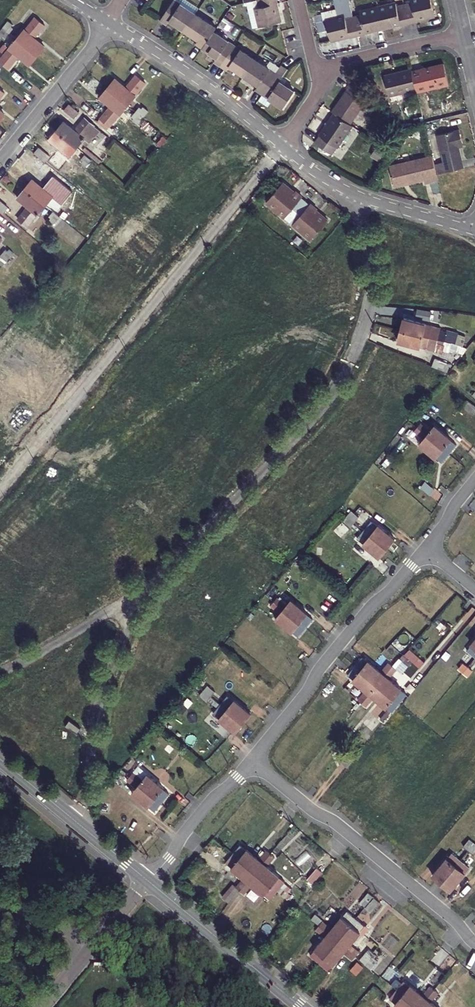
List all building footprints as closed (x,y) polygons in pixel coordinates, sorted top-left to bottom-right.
[(212,61),(225,71),(228,67),(242,76),(256,86),(254,89),(282,108),(293,93),(278,82),(280,79),(274,75),(253,60),(241,51),(233,46),(213,32),(215,28),(194,13),(175,0),(173,0),(160,19),(166,24),(169,20),(183,30),(197,40),(195,44),(201,48),(214,57),(212,61)] [(258,1),(259,8),(256,9),(261,28),(281,23),(277,5),(279,4),(278,0),(264,0),(258,1)] [(419,20),(437,16),(433,0),(414,0),(414,3),(400,6),(399,4),(363,13),(363,16),(348,19),(347,17),(329,21),(334,42),(352,37),(352,39),(368,34),(367,33),(403,24),(403,25),(420,22),(419,20)] [(35,19),(18,40),(37,55),(44,47),(34,39),(44,27),(35,19)] [(12,22),(6,29),(12,35),(16,30),(14,28),(15,26),(12,22)] [(9,39),(12,35),(6,29),(1,35),(4,39),(6,37),(9,39)] [(37,55),(18,40),(0,62),(9,69),(19,56),(29,65),(37,55)] [(225,71),(212,61),(219,67),(225,71)] [(418,87),(419,91),(450,83),(446,62),(428,66),(428,68),(423,69),(423,67),(414,69),(418,87)] [(115,79),(108,88),(129,105),(140,92),(143,95),(148,89),(145,86),(146,84),(143,81),(151,71),(146,66),(137,76),(136,76),(131,83),(126,79),(122,84),(115,79)] [(414,69),(413,67),(387,73),(391,93),(418,87),(414,69)] [(350,85),(343,96),(361,108),(364,104),(359,101),(362,97),(350,85)] [(111,127),(129,105),(108,88),(100,98),(111,107),(101,118),(111,127)] [(282,108),(254,89),(253,90),(260,95),(281,110),(282,108)] [(74,97),(84,106),(89,100),(79,91),(74,97)] [(333,116),(335,117),(352,126),(361,108),(343,96),(333,116)] [(65,111),(74,120),(79,113),(70,106),(65,111)] [(139,120),(147,113),(143,108),(135,115),(139,120)] [(352,126),(335,117),(325,136),(344,149),(355,128),(352,126)] [(64,122),(56,132),(77,149),(90,133),(95,137),(100,131),(85,118),(75,130),(64,122)] [(463,169),(459,147),(458,142),(462,140),(460,129),(437,133),(443,160),(441,161),(438,162),(440,173),(463,169)] [(119,131),(114,137),(119,141),(123,134),(119,131)] [(59,169),(77,149),(56,132),(50,140),(60,149),(50,161),(59,169)] [(338,159),(344,149),(325,136),(318,149),(338,159)] [(39,149),(34,154),(45,162),(49,157),(39,149)] [(439,179),(434,153),(391,163),(396,185),(425,178),(426,182),(439,179)] [(91,160),(85,155),(81,160),(83,162),(81,164),(85,167),(91,160)] [(33,180),(25,189),(46,205),(54,196),(58,200),(67,190),(62,186),(63,184),(54,176),(44,189),(33,180)] [(283,183),(267,204),(285,219),(303,198),(296,192),(295,193),(283,183)] [(33,221),(46,205),(25,189),(18,198),(28,207),(18,219),(32,231),(37,225),(33,221)] [(4,210),(10,203),(0,195),(0,206),(4,210)] [(62,200),(53,211),(60,216),(69,206),(62,200)] [(311,204),(294,226),(312,241),(329,220),(317,211),(318,210),(311,204)] [(54,224),(60,216),(53,211),(49,216),(50,218),(49,220),(54,224)] [(13,227),(3,219),(0,223),(0,243),(13,227)] [(7,249),(2,254),(10,260),(15,253),(11,249),(9,251),(7,249)] [(10,260),(2,254),(0,257),(0,260),(1,261),(0,262),(0,263),(4,267),(10,260)] [(209,269),(221,280),(227,274),(215,263),(209,269)] [(89,266),(83,276),(91,281),(97,272),(89,266)] [(405,319),(402,331),(444,343),(446,337),(440,335),(441,330),(433,327),(432,330),(425,328),(426,325),(405,319)] [(443,348),(444,343),(402,331),(399,342),(435,352),(437,347),(443,348)] [(208,351),(220,360),(226,354),(214,344),(208,351)] [(407,425),(402,431),(408,436),(413,430),(415,428),(409,422),(407,425)] [(418,424),(415,428),(449,454),(457,445),(430,423),(425,429),(418,424)] [(415,428),(413,430),(420,435),(415,442),(436,459),(437,459),(442,463),(449,454),(415,428)] [(1,432),(0,433),(0,441),(5,445),(10,439),(1,432)] [(407,472),(417,481),(423,475),(412,466),(407,472)] [(130,477),(124,491),(132,495),(139,481),(130,477)] [(84,479),(81,484),(96,494),(100,489),(84,479)] [(350,511),(346,516),(353,522),(358,517),(350,511)] [(353,522),(346,516),(342,521),(350,527),(353,522)] [(372,523),(365,531),(387,550),(395,541),(372,523)] [(358,541),(380,559),(387,550),(365,531),(358,541)] [(103,594),(108,600),(119,591),(114,585),(103,594)] [(286,606),(277,599),(274,603),(305,629),(312,621),(307,616),(290,602),(286,606)] [(298,638),(305,629),(274,603),(270,606),(280,614),(275,620),(292,634),(293,634),(298,638)] [(467,650),(474,657),(474,640),(467,650)] [(447,651),(453,656),(461,646),(455,641),(447,651)] [(394,665),(402,655),(394,649),(386,658),(394,665)] [(381,672),(362,657),(355,667),(377,685),(392,667),(388,664),(381,672)] [(456,671),(462,675),(468,667),(462,663),(456,671)] [(355,667),(347,676),(353,681),(364,691),(356,701),(360,705),(377,685),(355,667)] [(397,671),(392,667),(377,685),(400,704),(407,696),(390,680),(397,671)] [(468,667),(462,675),(467,679),(473,671),(468,667)] [(203,684),(199,688),(207,694),(210,690),(203,684)] [(377,685),(360,705),(363,708),(367,704),(369,705),(374,699),(392,714),(400,705),(377,685)] [(207,694),(199,688),(195,693),(203,700),(207,694)] [(223,693),(216,702),(243,724),(251,715),(230,697),(229,698),(223,693)] [(181,704),(192,713),(197,707),(186,698),(181,704)] [(214,716),(236,734),(243,724),(216,702),(209,711),(214,715),(214,716)] [(349,750),(341,761),(352,769),(360,758),(349,750)] [(384,777),(389,769),(377,761),(372,769),(384,777)] [(139,777),(136,780),(162,802),(168,794),(164,790),(164,789),(148,776),(144,781),(139,777)] [(155,811),(162,802),(136,780),(132,785),(137,789),(133,794),(149,808),(150,806),(155,811)] [(240,846),(232,855),(255,874),(267,860),(263,857),(259,862),(240,846)] [(443,884),(461,861),(452,853),(433,876),(443,884)] [(232,869),(248,882),(255,874),(232,855),(226,863),(232,868),(232,869)] [(313,869),(320,875),(329,865),(322,859),(313,869)] [(271,863),(267,860),(255,874),(277,892),(284,884),(280,880),(280,879),(267,869),(271,863)] [(470,868),(461,861),(443,884),(452,891),(470,868)] [(277,892),(255,874),(248,882),(264,896),(265,895),(271,900),(277,892)] [(231,882),(222,895),(229,901),(239,887),(231,882)] [(361,901),(366,906),(373,896),(368,892),(361,901)] [(380,902),(374,897),(367,907),(372,912),(380,902)] [(231,907),(237,912),(245,903),(239,898),(231,907)] [(321,922),(318,925),(338,941),(357,918),(347,911),(332,929),(329,926),(330,925),(325,921),(323,924),(321,922)] [(357,918),(338,941),(356,956),(359,952),(351,944),(361,932),(365,935),(369,929),(365,926),(366,925),(357,918)] [(338,941),(318,925),(316,928),(320,931),(319,933),(325,938),(315,949),(316,950),(312,955),(321,962),(338,941)] [(352,960),(356,956),(338,941),(321,962),(330,970),(344,953),(352,960)] [(368,948),(359,959),(368,967),(369,967),(376,959),(372,955),(373,953),(368,948)] [(363,973),(368,967),(359,959),(354,965),(363,973)] [(396,989),(418,1006),(419,1006),(430,995),(426,992),(424,991),(420,996),(403,981),(396,989)] [(396,989),(389,998),(394,1002),(393,1004),(397,1006),(418,1006),(396,989)] [(430,995),(419,1006),(434,1006),(430,1003),(434,998),(430,995)]
